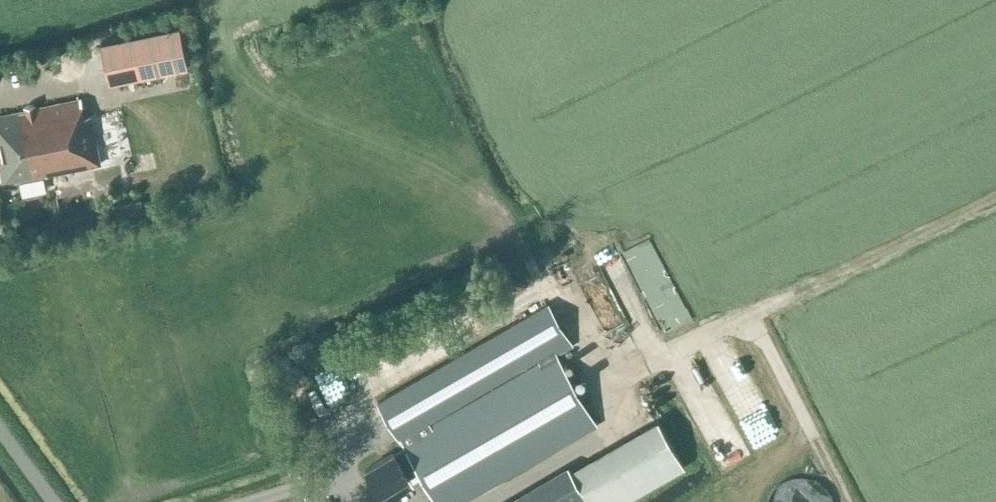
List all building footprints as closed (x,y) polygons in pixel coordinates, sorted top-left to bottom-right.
[(100,44),(108,83),(187,67),(179,27),(100,44)] [(80,99),(0,116),(0,170),(3,183),(101,164),(91,115),(84,117),(80,99)] [(691,319),(655,234),(626,246),(662,331),(691,319)] [(402,442),(556,354),(571,345),(548,303),(378,401),(402,442)] [(402,442),(405,447),(423,480),(436,501),(459,501),(579,433),(596,423),(556,354),(402,442)] [(570,471),(588,501),(624,501),(685,467),(657,419),(569,469),(570,471)] [(423,480),(405,447),(394,453),(394,452),(365,469),(379,494),(408,477),(413,486),(423,480)] [(570,471),(517,501),(588,501),(570,471)] [(828,492),(801,484),(797,500),(804,501),(825,501),(828,492)]
